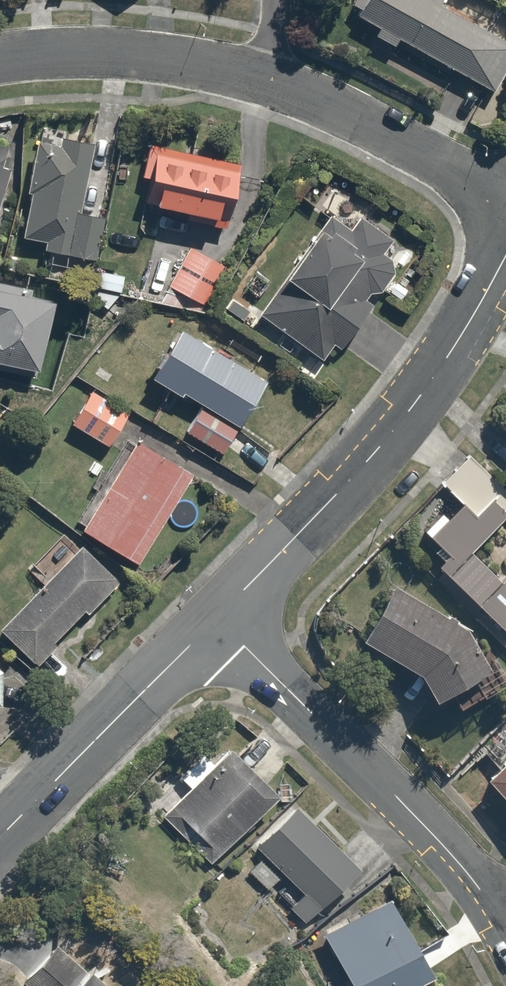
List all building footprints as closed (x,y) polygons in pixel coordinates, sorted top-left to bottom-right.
[(376,26),(372,33),(392,44),(396,37),(455,69),(487,87),(491,90),(505,63),(505,41),(437,3),(439,0),(352,0),(350,3),(357,7),(354,13),(376,26)] [(60,149),(37,143),(24,195),(30,196),(20,238),(43,244),(41,252),(93,265),(105,218),(76,211),(94,144),(63,136),(60,149)] [(143,180),(152,182),(147,206),(224,222),(229,198),(237,199),(245,163),(151,143),(143,180)] [(12,170),(2,167),(7,150),(0,148),(0,213),(12,170)] [(259,316),(325,366),(380,292),(390,300),(408,276),(420,260),(360,216),(349,232),(331,219),(259,316)] [(192,245),(168,287),(210,311),(234,269),(192,245)] [(38,373),(53,299),(0,289),(0,365),(38,373)] [(266,377),(181,330),(153,380),(201,406),(238,427),(266,377)] [(92,390),(71,426),(109,449),(130,414),(92,390)] [(238,427),(201,406),(184,436),(222,457),(238,427)] [(134,562),(190,473),(135,439),(79,527),(134,562)] [(438,567),(505,634),(505,489),(471,455),(442,484),(462,505),(448,520),(440,512),(421,532),(447,558),(438,567)] [(28,573),(43,587),(0,633),(36,666),(119,577),(84,544),(76,552),(61,538),(28,573)] [(469,635),(395,588),(363,639),(421,675),(436,703),(449,696),(457,710),(498,687),(469,635)] [(164,820),(210,867),(282,797),(235,749),(164,820)] [(487,785),(505,804),(505,766),(487,785)] [(287,910),(308,929),(364,867),(296,806),(256,851),(302,893),(287,910)] [(434,981),(392,898),(324,932),(351,985),(425,985),(434,981)] [(66,945),(44,968),(62,985),(107,985),(66,945)]
